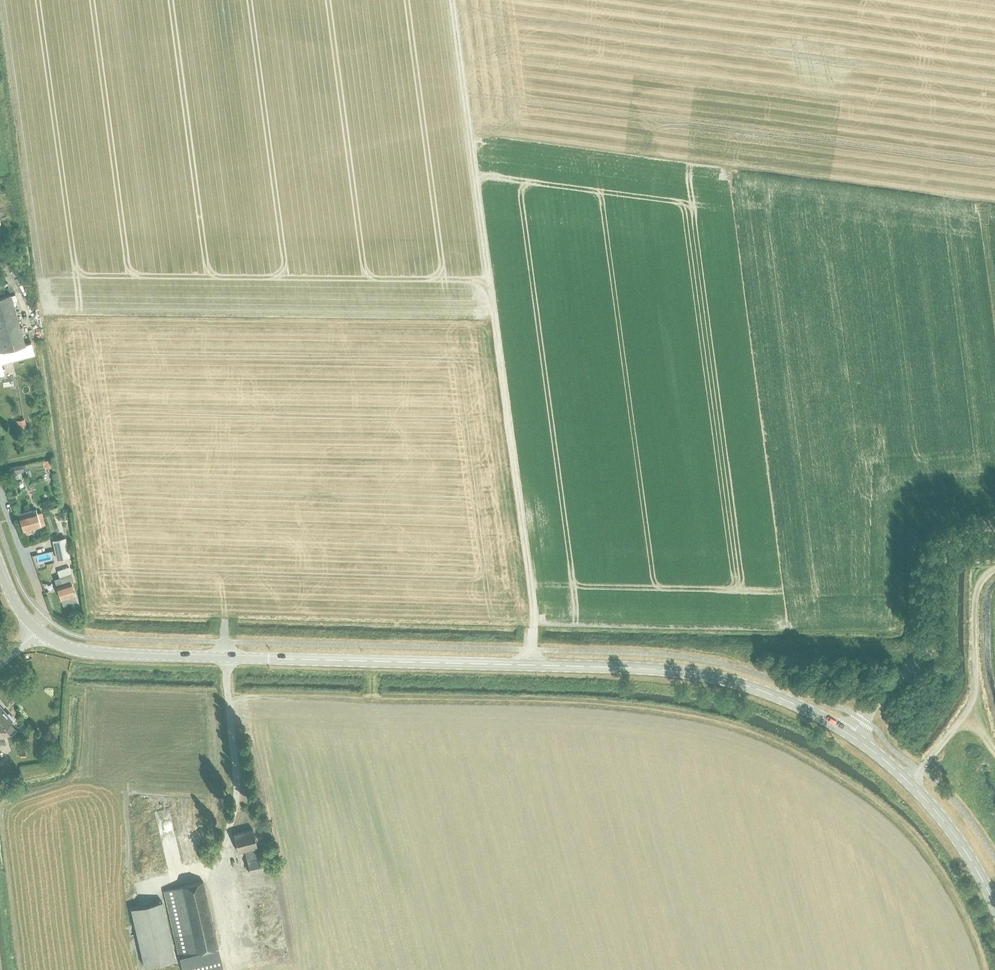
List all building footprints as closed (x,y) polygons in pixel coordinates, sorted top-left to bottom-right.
[(25,344),(11,294),(0,297),(0,352),(25,344)] [(35,354),(31,343),(26,345),(25,344),(0,352),(0,364),(35,354)] [(18,513),(23,530),(45,523),(41,511),(37,512),(36,508),(18,513)] [(65,538),(53,541),(57,559),(69,556),(65,538)] [(60,577),(54,578),(57,586),(61,599),(63,605),(69,603),(76,601),(75,595),(71,582),(74,581),(71,573),(69,567),(58,571),(60,577)] [(10,734),(16,730),(10,722),(13,719),(8,713),(7,715),(0,706),(0,730),(4,727),(10,734)] [(234,834),(237,851),(245,849),(250,874),(263,871),(253,829),(234,834)] [(183,969),(225,969),(204,881),(164,891),(183,969)] [(162,900),(131,908),(144,966),(176,959),(162,900)]
